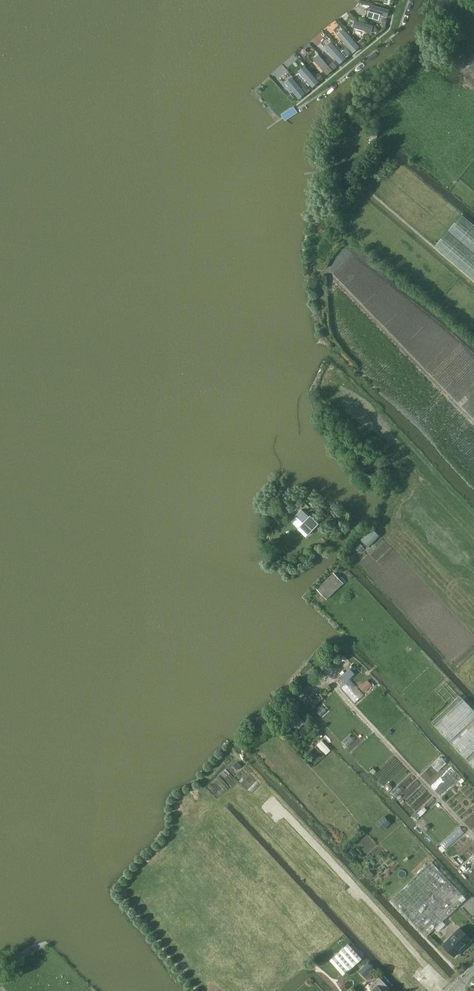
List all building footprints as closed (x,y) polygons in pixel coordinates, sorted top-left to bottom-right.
[(369,4),(367,12),(388,17),(390,9),(369,4)] [(353,21),(351,28),(371,33),(373,26),(353,21)] [(336,34),(352,53),(358,47),(343,29),(336,34)] [(324,49),(337,65),(344,59),(331,43),(324,49)] [(312,59),(325,75),(332,70),(318,54),(312,59)] [(465,67),(473,76),(473,58),(465,67)] [(298,71),(311,87),(317,81),(304,65),(298,71)] [(285,82),(298,98),(305,93),(292,77),(285,82)] [(372,134),(371,135),(375,139),(377,137),(378,136),(379,134),(375,130),(373,132),(372,134)] [(370,478),(372,471),(363,468),(361,475),(370,478)] [(388,489),(391,491),(396,485),(393,483),(388,489)] [(302,510),(296,516),(303,523),(300,527),(309,535),(319,524),(310,516),(309,517),(302,510)] [(368,547),(380,535),(372,528),(361,539),(368,547)] [(327,600),(344,583),(333,572),(316,589),(327,600)] [(312,678),(318,673),(313,667),(306,672),(312,678)] [(363,694),(350,680),(341,688),(355,702),(363,694)] [(446,682),(436,690),(450,705),(432,723),(473,768),(473,712),(446,682)] [(384,816),(377,822),(384,830),(391,824),(384,816)] [(439,931),(446,924),(442,921),(467,898),(432,861),(391,899),(426,936),(435,928),(439,931)] [(455,956),(472,938),(460,926),(442,944),(455,956)] [(330,960),(344,975),(362,959),(349,944),(330,960)] [(364,978),(374,969),(368,963),(359,972),(364,978)] [(390,989),(379,977),(370,986),(373,990),(372,990),(388,990),(390,989)]
